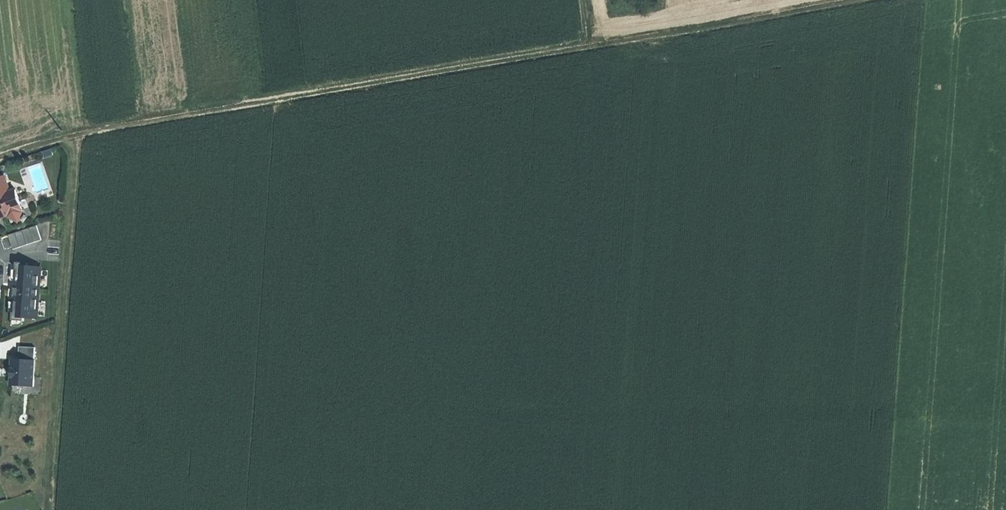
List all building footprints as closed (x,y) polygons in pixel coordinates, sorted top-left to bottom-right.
[(0,179),(0,218),(2,219),(8,217),(23,211),(16,191),(10,193),(5,177),(0,179)] [(23,211),(8,217),(9,218),(19,223),(24,213),(23,211)] [(37,226),(9,236),(13,250),(42,240),(37,226)] [(29,264),(18,263),(15,297),(13,320),(25,321),(25,318),(36,319),(37,310),(39,310),(42,278),(40,277),(40,268),(29,267),(29,264)] [(19,360),(13,359),(12,372),(14,372),(14,377),(12,376),(11,386),(34,387),(36,348),(20,347),(19,360)]
